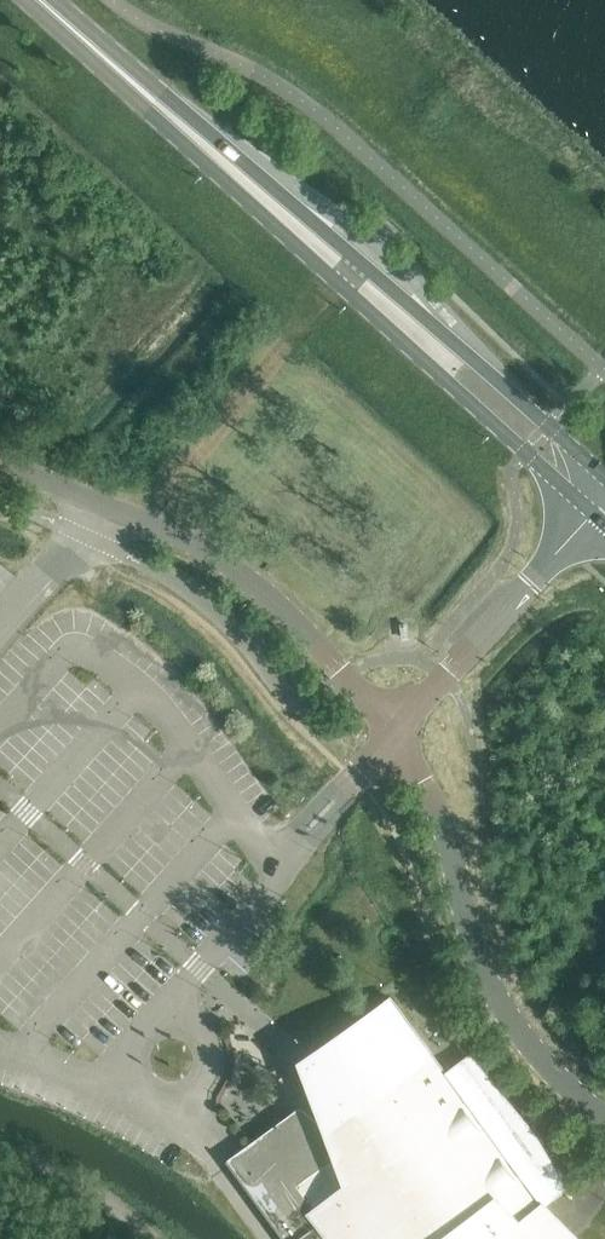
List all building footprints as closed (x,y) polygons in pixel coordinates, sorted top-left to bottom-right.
[(328,1129),(333,1133),(344,1147),(359,1137),(371,1129),(372,1128),(338,1080),(330,1070),(316,1051),(390,997),(428,1051),(436,1064),(444,1075),(469,1058),(471,1057),(532,1130),(533,1133),(564,1185),(547,1197),(541,1202),(572,1238),(586,1238),(550,1200),(569,1187),(568,1183),(564,1172),(535,1123),(474,1051),(472,1048),(446,1067),(393,991),(299,1050),(328,1129)] [(227,1158),(286,1238),(572,1238),(541,1202),(547,1197),(564,1185),(533,1133),(532,1130),(471,1057),(469,1058),(444,1075),(436,1064),(428,1051),(390,997),(316,1051),(330,1070),(338,1080),(372,1128),(371,1129),(359,1137),(344,1147),(333,1133),(328,1129),(324,1124),(318,1119),(313,1114),(307,1109),(301,1104),(245,1145),(227,1158)]
